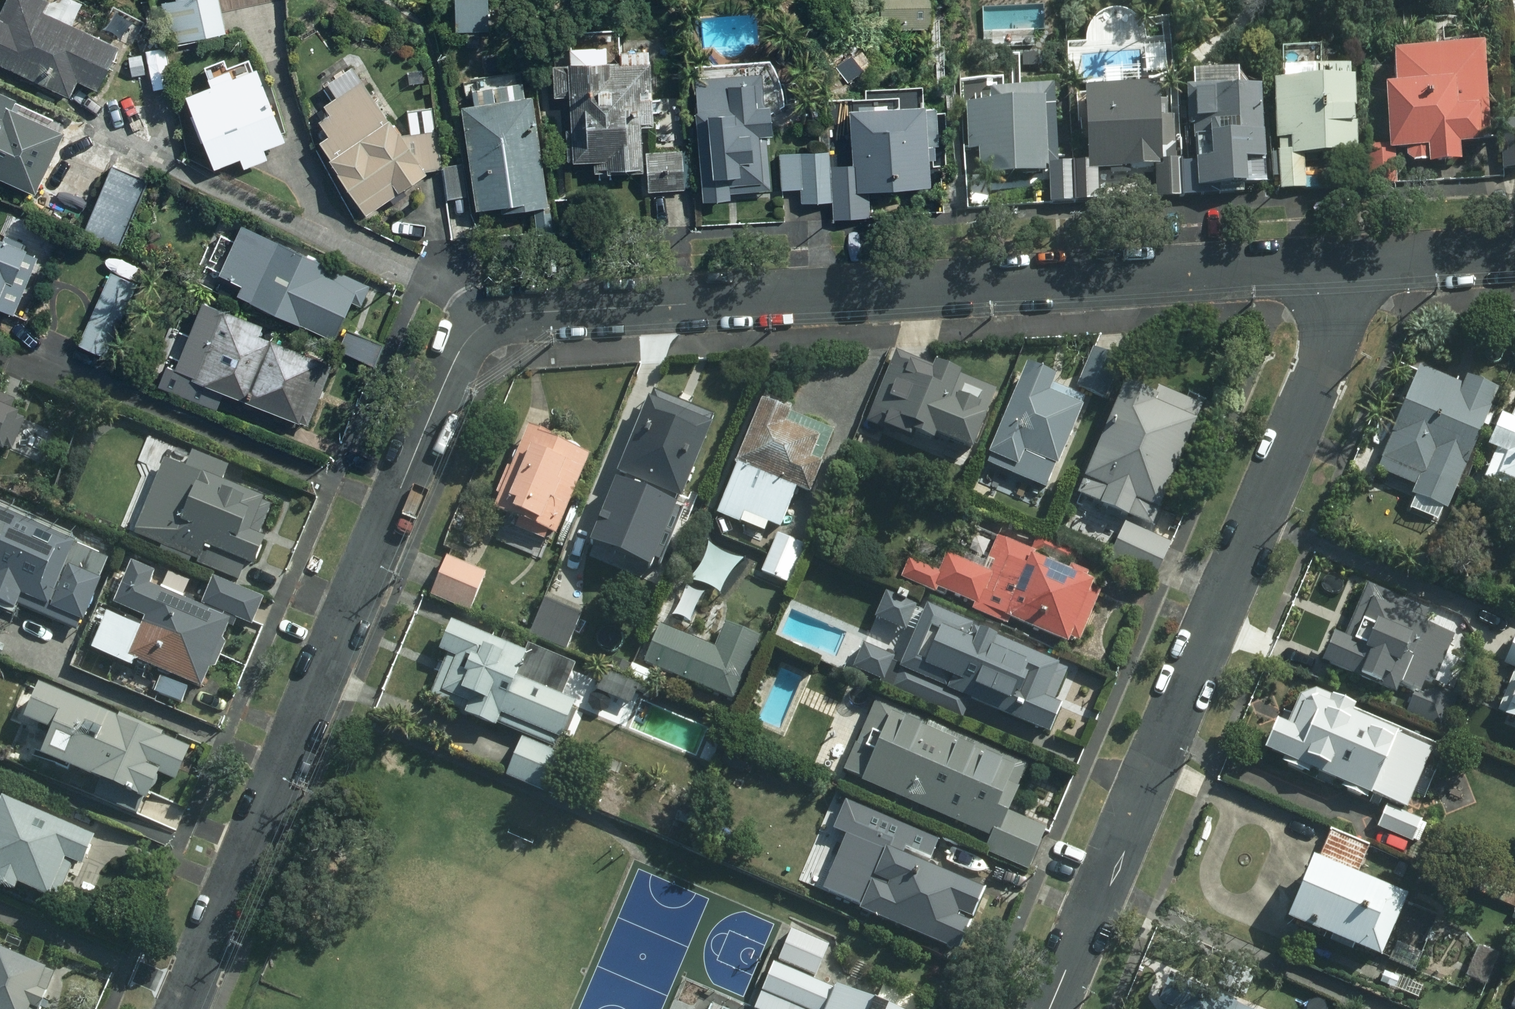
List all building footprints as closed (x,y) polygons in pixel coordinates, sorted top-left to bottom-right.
[(36,11),(41,0),(0,0),(0,64),(63,94),(71,78),(92,88),(111,47),(36,11)] [(160,2),(168,40),(219,29),(213,0),(166,0),(160,2)] [(448,29),(461,29),(462,41),(473,40),(473,28),(479,28),(479,0),(448,0),(448,29)] [(1158,63),(1174,61),(1172,44),(1156,45),(1158,63)] [(648,122),(642,51),(614,54),(614,60),(599,62),(597,46),(563,49),(563,62),(546,64),(549,95),(562,95),(565,129),(560,129),(562,161),(589,158),(590,167),(601,166),(602,171),(636,168),(633,124),(648,122)] [(1377,152),(1374,153),(1376,184),(1388,183),(1399,182),(1397,148),(1408,147),(1409,157),(1415,161),(1430,159),(1431,162),(1460,160),(1459,143),(1482,141),(1482,138),(1489,137),(1482,48),(1394,54),(1396,86),(1385,87),(1389,146),(1376,146),(1377,152)] [(168,50),(144,56),(154,96),(177,90),(168,50)] [(331,97),(325,101),(392,190),(417,173),(438,170),(433,130),(391,135),(354,81),(344,67),(322,82),(331,97)] [(277,139),(249,68),(224,78),(220,70),(200,78),(203,85),(179,94),(208,166),(233,156),(237,166),(260,157),(256,148),(277,139)] [(753,84),(752,72),(690,77),(692,111),(688,112),(695,199),(723,196),(723,190),(766,188),(761,133),(764,133),(763,103),(760,104),(755,104),(753,84)] [(1283,88),(1273,88),(1282,191),(1294,189),(1307,188),(1305,155),(1359,151),(1353,74),(1282,79),(1283,88)] [(1193,164),(1182,164),(1183,195),(1240,191),(1238,159),(1259,158),(1255,89),(1184,93),(1186,127),(1191,127),(1193,164)] [(1080,161),(1073,162),(1074,201),(1091,200),(1090,169),(1155,166),(1156,196),(1179,195),(1177,157),(1155,158),(1151,91),(1076,95),(1080,161)] [(29,190),(55,132),(1,107),(5,97),(0,95),(0,177),(29,190)] [(457,105),(472,207),(496,204),(496,209),(529,204),(533,230),(550,228),(547,204),(539,205),(523,96),(457,105)] [(360,212),(392,190),(325,101),(318,106),(323,113),(311,121),(321,136),(314,140),(324,156),(323,157),(360,212)] [(1038,104),(964,108),(968,175),(1042,171),(1038,104)] [(848,165),(830,166),(833,216),(866,215),(865,188),(923,185),(922,157),(930,157),(929,145),(920,145),(918,105),(845,109),(848,165)] [(1504,121),(1503,169),(1514,170),(1514,121),(1504,121)] [(680,187),(678,150),(645,151),(646,188),(680,187)] [(828,152),(777,154),(779,187),(801,186),(802,201),(830,200),(828,152)] [(463,163),(442,166),(446,197),(467,195),(463,163)] [(1068,165),(1047,166),(1049,203),(1070,201),(1068,165)] [(141,180),(106,166),(80,230),(115,245),(141,180)] [(363,284),(235,226),(213,274),(234,284),(230,292),(327,336),(344,299),(354,303),(363,284)] [(9,313),(31,257),(16,252),(19,243),(0,235),(0,310),(9,313)] [(101,354),(132,284),(106,272),(75,343),(101,354)] [(212,410),(220,390),(303,424),(326,366),(249,335),(253,325),(197,302),(184,336),(198,341),(185,377),(201,382),(193,402),(212,410)] [(1102,397),(1117,361),(1091,350),(1076,386),(1102,397)] [(968,450),(992,390),(930,365),(922,384),(885,369),(869,410),(903,424),(900,430),(926,440),(928,434),(968,450)] [(1027,368),(989,455),(992,456),(989,464),(1046,488),(1083,399),(1051,385),(1053,378),(1027,368)] [(1416,368),(1378,458),(1451,488),(1492,391),(1462,378),(1459,386),(1416,368)] [(1120,386),(1075,494),(1148,525),(1197,407),(1155,389),(1151,398),(1120,386)] [(710,418),(647,393),(604,497),(588,491),(578,517),(596,524),(601,511),(646,529),(653,513),(683,526),(693,502),(679,496),(710,418)] [(8,451),(20,420),(13,418),(15,414),(5,410),(9,400),(0,396),(0,447),(8,451)] [(786,408),(760,397),(714,513),(759,531),(763,522),(778,528),(794,489),(804,493),(828,432),(784,414),(786,408)] [(1508,422),(1497,417),(1484,447),(1493,451),(1481,479),(1514,493),(1514,405),(1508,422)] [(551,535),(582,456),(545,441),(546,436),(523,426),(506,469),(502,468),(492,494),(495,495),(488,512),(514,522),(513,527),(539,538),(542,532),(551,535)] [(160,545),(156,552),(184,564),(187,556),(196,559),(194,562),(233,579),(240,562),(247,565),(258,539),(254,538),(267,505),(217,484),(223,467),(190,453),(183,471),(162,462),(132,533),(160,545)] [(0,517),(0,606),(7,608),(13,594),(52,609),(62,584),(88,594),(95,578),(85,574),(90,563),(63,553),(66,543),(0,517)] [(1168,544),(1123,524),(1106,562),(1151,582),(1168,544)] [(791,583),(805,548),(775,536),(761,571),(791,583)] [(1001,626),(1004,618),(1062,644),(1065,637),(1074,641),(1096,591),(1084,586),(1086,583),(1078,580),(1080,573),(1067,568),(1074,553),(1035,536),(1028,552),(994,537),(985,559),(992,562),(986,575),(942,556),(934,575),(905,562),(897,580),(927,593),(930,587),(970,605),(968,611),(1001,626)] [(445,557),(428,596),(467,613),(483,574),(445,557)] [(225,619),(145,585),(149,574),(125,564),(108,604),(141,618),(132,640),(97,625),(86,650),(126,666),(129,658),(197,687),(205,668),(211,667),(220,646),(217,640),(225,619)] [(250,599),(214,585),(207,604),(243,619),(250,599)] [(1329,635),(1318,662),(1390,694),(1394,685),(1414,693),(1405,714),(1441,730),(1455,697),(1429,685),(1449,638),(1418,624),(1423,612),(1363,586),(1340,640),(1329,635)] [(544,603),(528,640),(566,656),(581,619),(573,616),(578,606),(564,600),(560,610),(544,603)] [(520,654),(445,625),(434,651),(442,655),(426,698),(461,711),(460,714),(489,725),(489,723),(550,747),(568,703),(556,699),(569,665),(523,647),(520,654)] [(729,700),(754,639),(723,626),(713,649),(656,626),(641,663),(729,700)] [(944,689),(943,690),(1044,733),(1055,706),(1049,703),(1063,671),(958,627),(952,640),(929,627),(908,673),(944,689)] [(1513,635),(1500,664),(1513,670),(1508,684),(1514,686),(1501,716),(1514,721),(1514,636),(1513,635)] [(636,667),(630,679),(650,688),(656,675),(636,667)] [(638,687),(600,671),(592,690),(629,707),(638,687)] [(113,721),(28,687),(15,722),(42,733),(32,757),(99,783),(94,794),(136,811),(151,772),(171,780),(183,749),(155,738),(157,733),(115,716),(113,721)] [(1426,751),(1345,716),(1349,708),(1313,691),(1297,698),(1284,728),(1272,722),(1260,750),(1280,759),(1278,762),(1304,773),(1306,769),(1340,784),(1337,789),(1362,799),(1364,793),(1401,808),(1426,751)] [(1023,765),(873,701),(844,771),(848,773),(845,779),(988,839),(983,851),(1025,869),(1042,829),(1003,812),(1023,765)] [(568,760),(519,739),(505,773),(553,794),(568,760)] [(677,798),(606,769),(591,808),(661,837),(677,798)] [(868,808),(850,800),(845,811),(863,818),(868,808)] [(0,806),(0,892),(4,893),(7,886),(50,903),(66,864),(73,868),(84,839),(0,806)] [(1412,819),(1385,807),(1375,829),(1403,841),(1412,819)] [(1306,862),(1281,922),(1372,959),(1397,900),(1351,881),(1364,847),(1328,832),(1315,866),(1306,862)] [(988,860),(932,837),(923,856),(979,879),(988,860)] [(978,891),(914,865),(915,863),(881,849),(879,853),(876,852),(862,885),(843,877),(839,885),(824,879),(815,901),(854,917),(856,913),(953,953),(978,891)] [(1435,925),(1399,911),(1380,958),(1416,972),(1435,925)] [(830,946),(792,930),(779,961),(817,976),(830,946)] [(1494,956),(1476,948),(1464,976),(1483,984),(1494,956)] [(50,975),(0,954),(0,1008),(36,1008),(50,975)] [(833,984),(831,988),(775,965),(756,1008),(891,1008),(833,984)] [(877,999),(900,1008),(920,1008),(924,998),(884,981),(877,999)] [(1170,994),(1161,990),(1154,1006),(1162,1008),(1233,1008),(1183,989),(1174,985),(1170,994)] [(1507,1004),(1514,1007),(1514,985),(1507,1004)]
